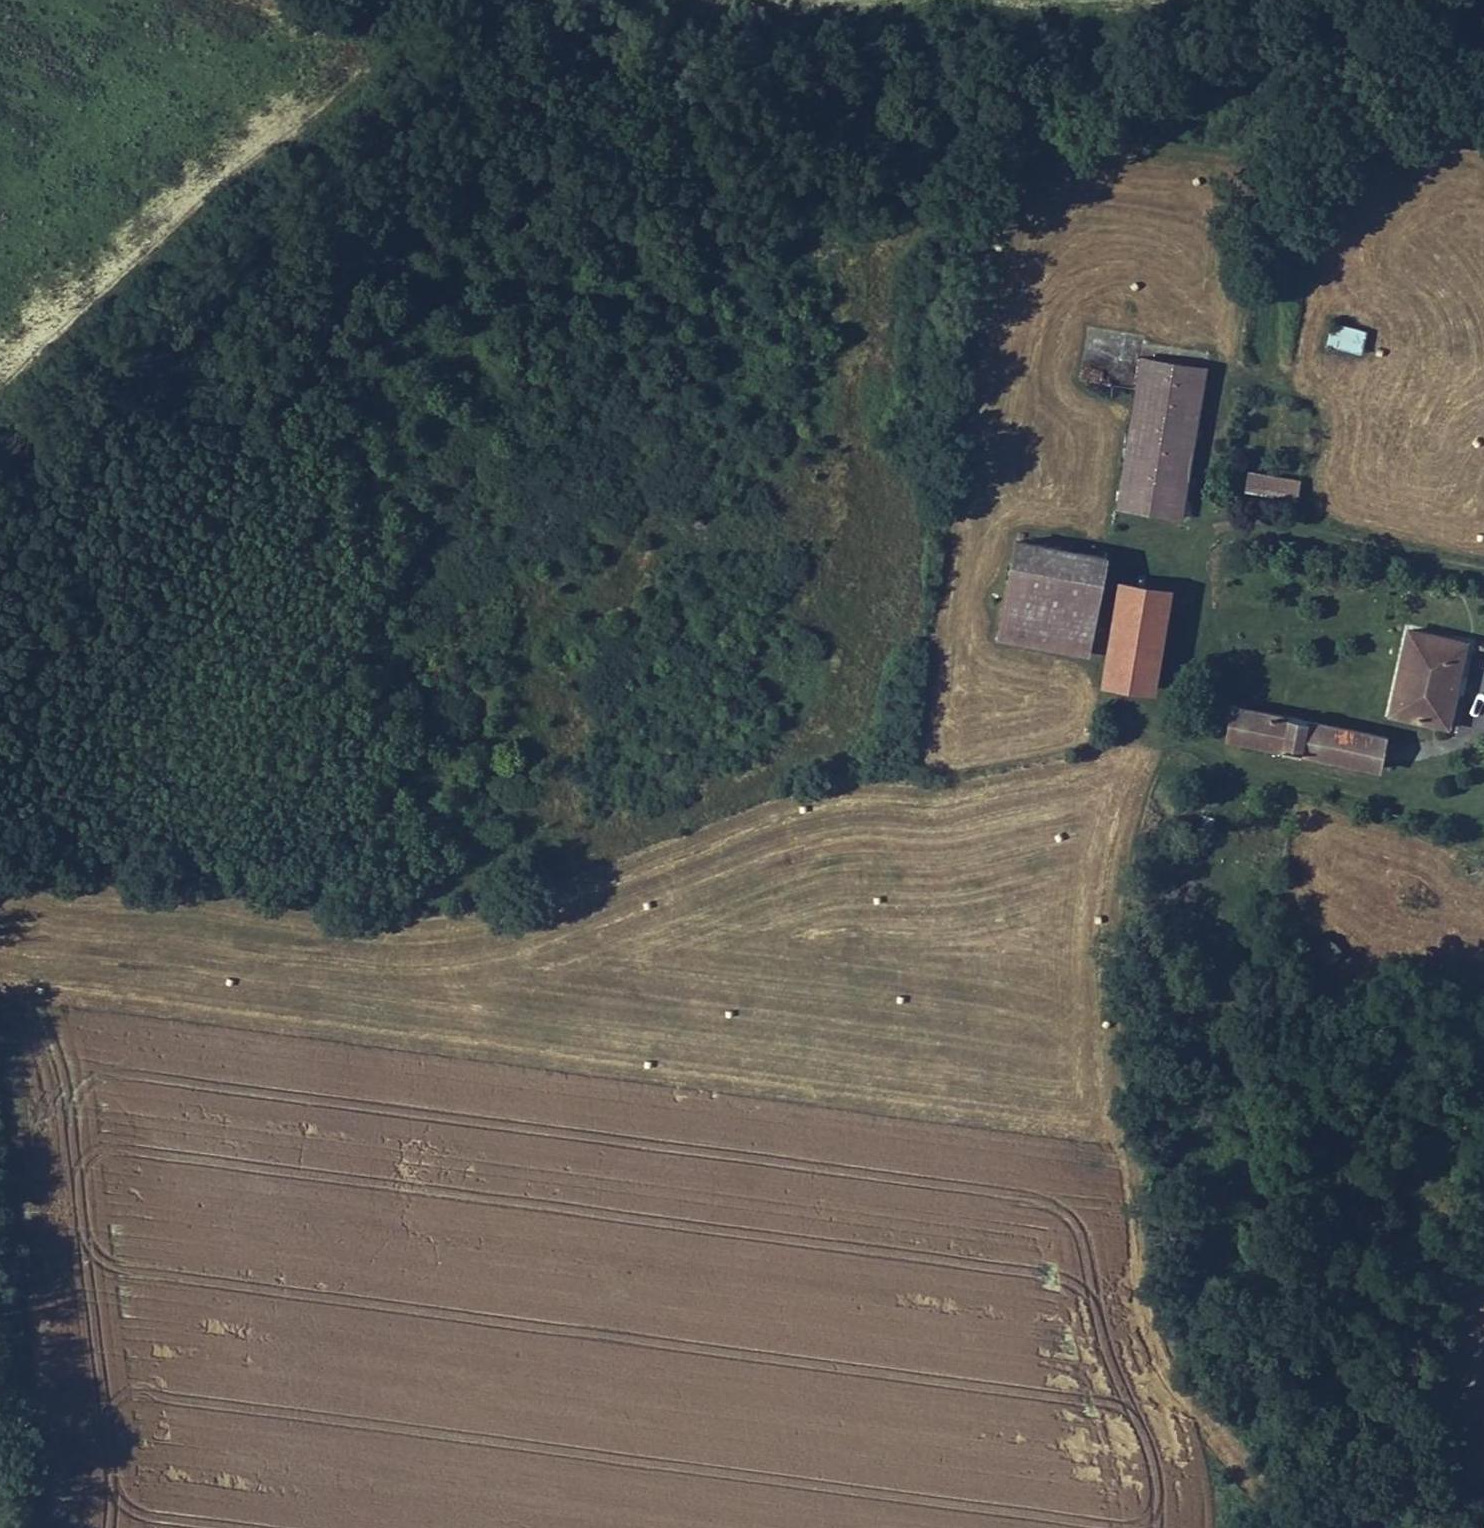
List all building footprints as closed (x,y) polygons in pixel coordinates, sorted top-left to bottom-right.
[(1330,320),(1326,343),(1361,350),(1365,326),(1330,320)] [(1148,500),(1173,506),(1178,503),(1200,359),(1136,350),(1113,497),(1123,497),(1148,500)] [(1296,470),(1245,461),(1241,485),(1293,494),(1296,470)] [(1101,550),(1009,536),(991,629),(1085,644),(1101,550)] [(1165,577),(1115,570),(1098,666),(1149,674),(1165,577)] [(1468,632),(1404,617),(1381,711),(1439,718),(1446,678),(1458,680),(1468,632)] [(1380,730),(1227,697),(1221,728),(1296,743),(1374,759),(1380,730)]
